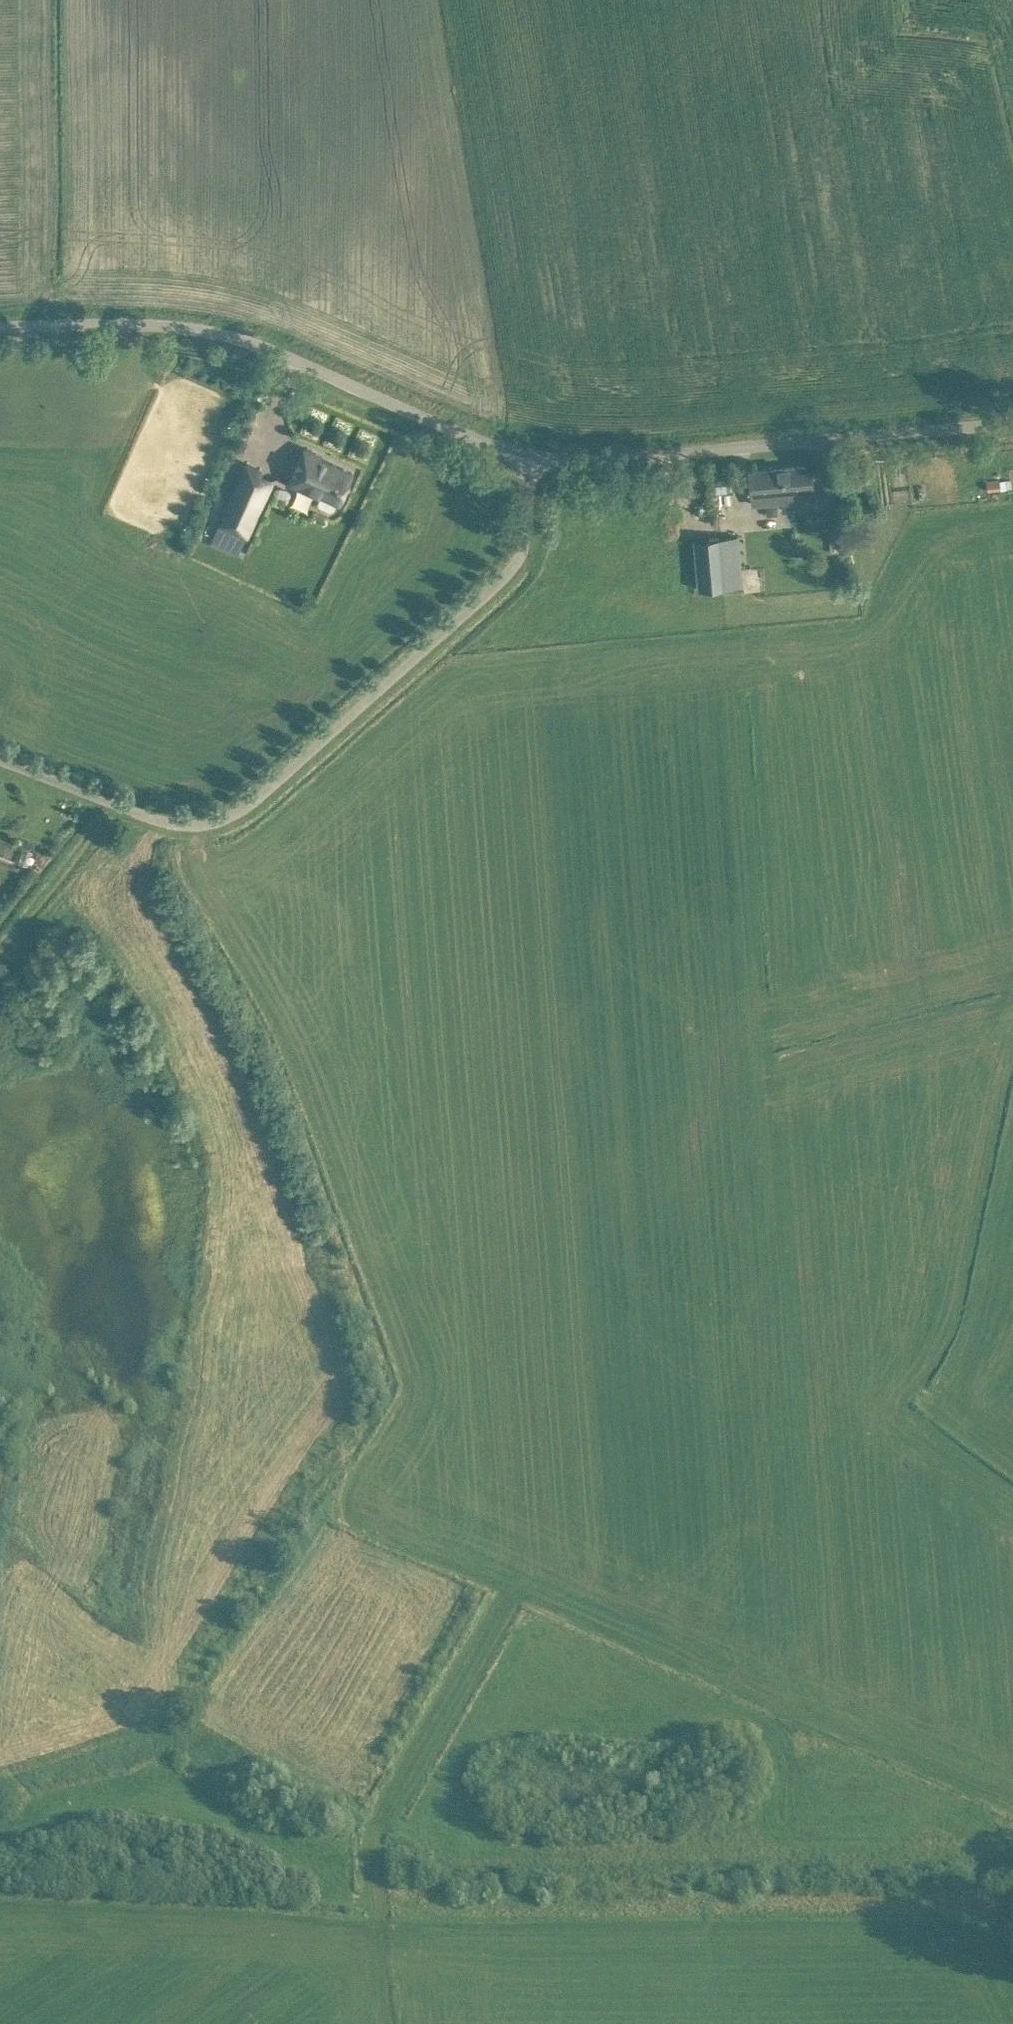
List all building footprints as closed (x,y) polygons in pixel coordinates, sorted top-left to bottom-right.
[(320,493),(322,493),(319,500),(320,504),(331,508),(335,507),(338,500),(339,501),(353,471),(322,457),(323,455),(304,446),(289,481),(319,495),(320,493)] [(261,469),(246,462),(220,522),(247,534),(272,478),(260,472),(261,469)] [(752,501),(763,500),(797,497),(815,495),(812,464),(750,470),(752,501)]
